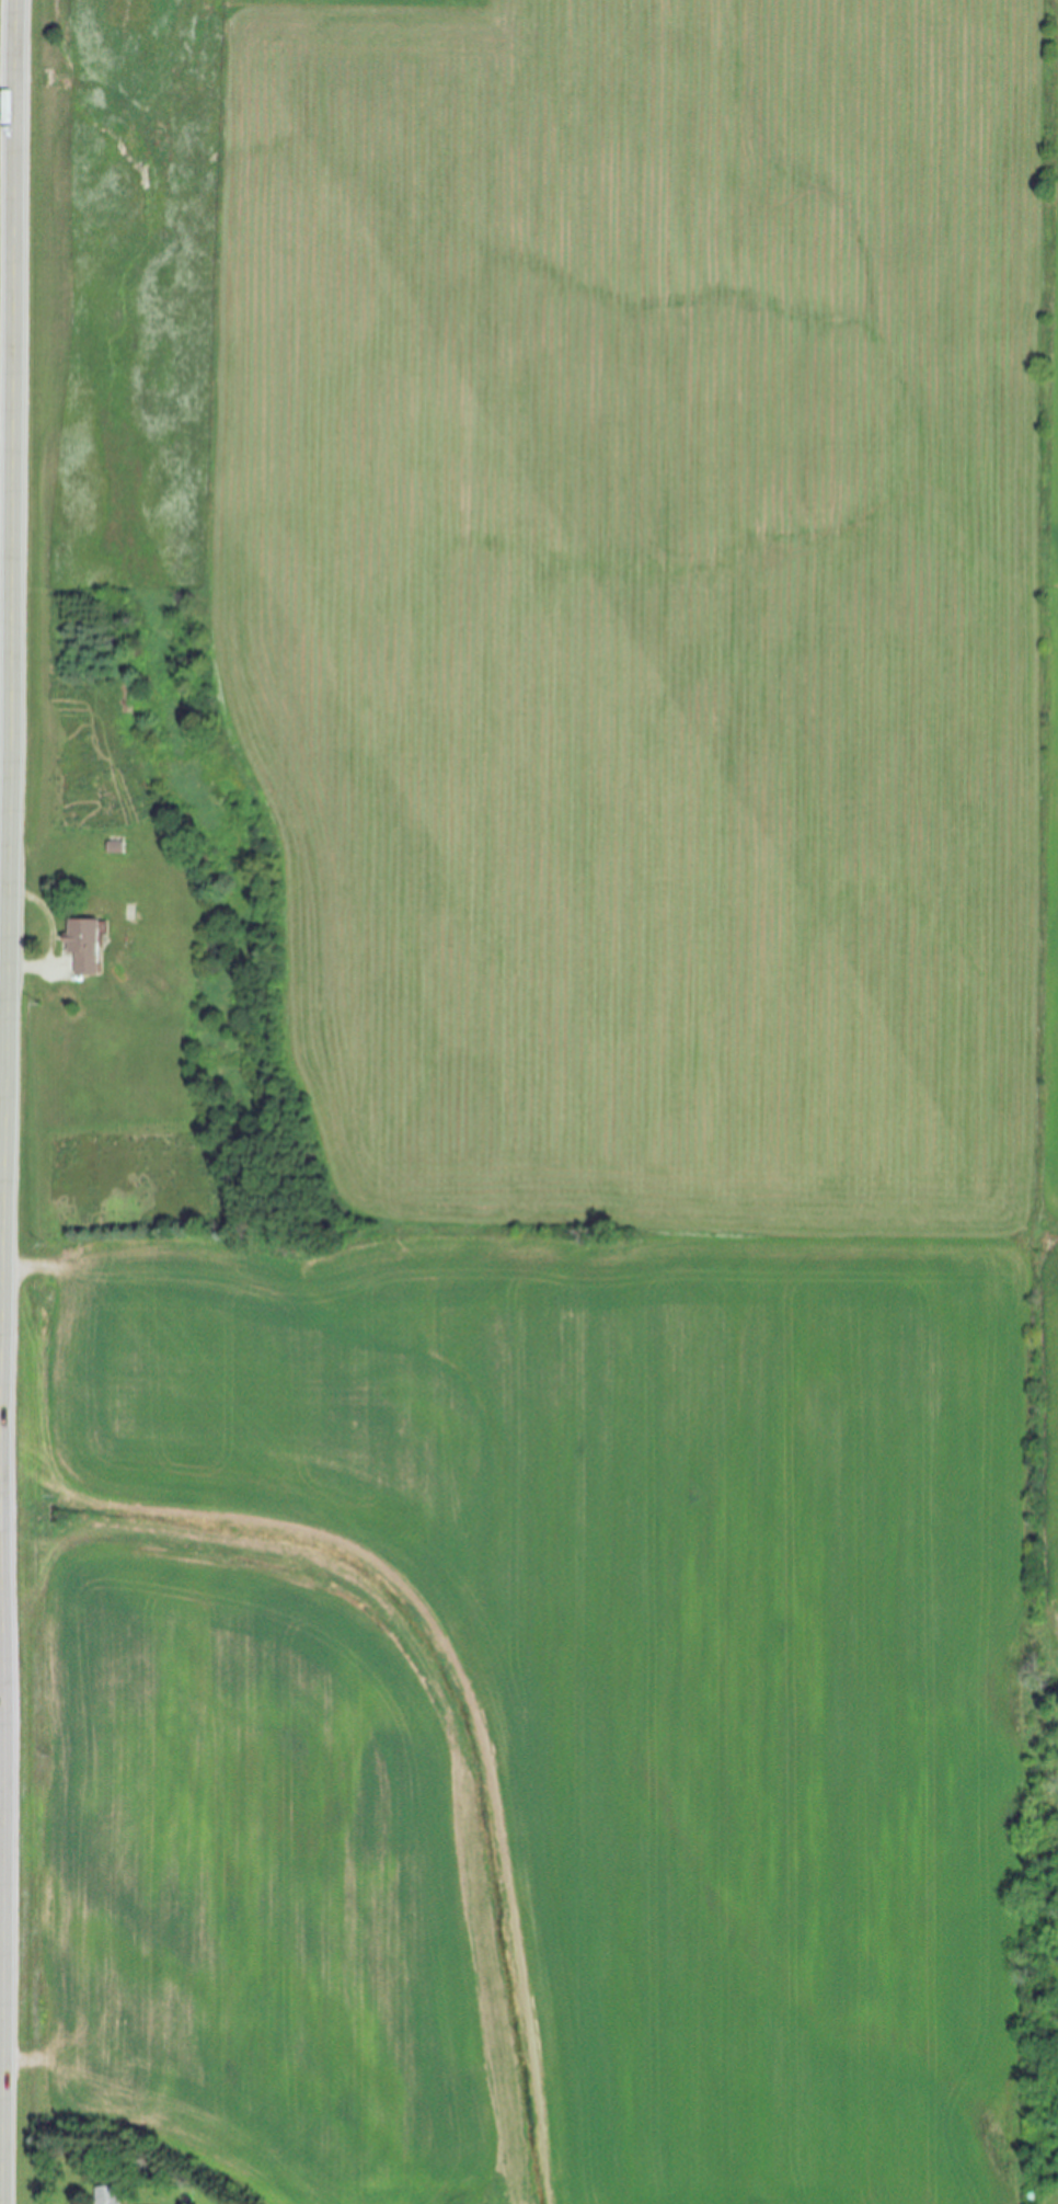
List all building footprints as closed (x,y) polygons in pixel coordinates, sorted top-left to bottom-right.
[(72,956),(64,955),(64,921),(94,922),(93,977),(71,977),(72,956)] [(119,2188),(119,2203),(94,2203),(94,2188),(119,2188)]
